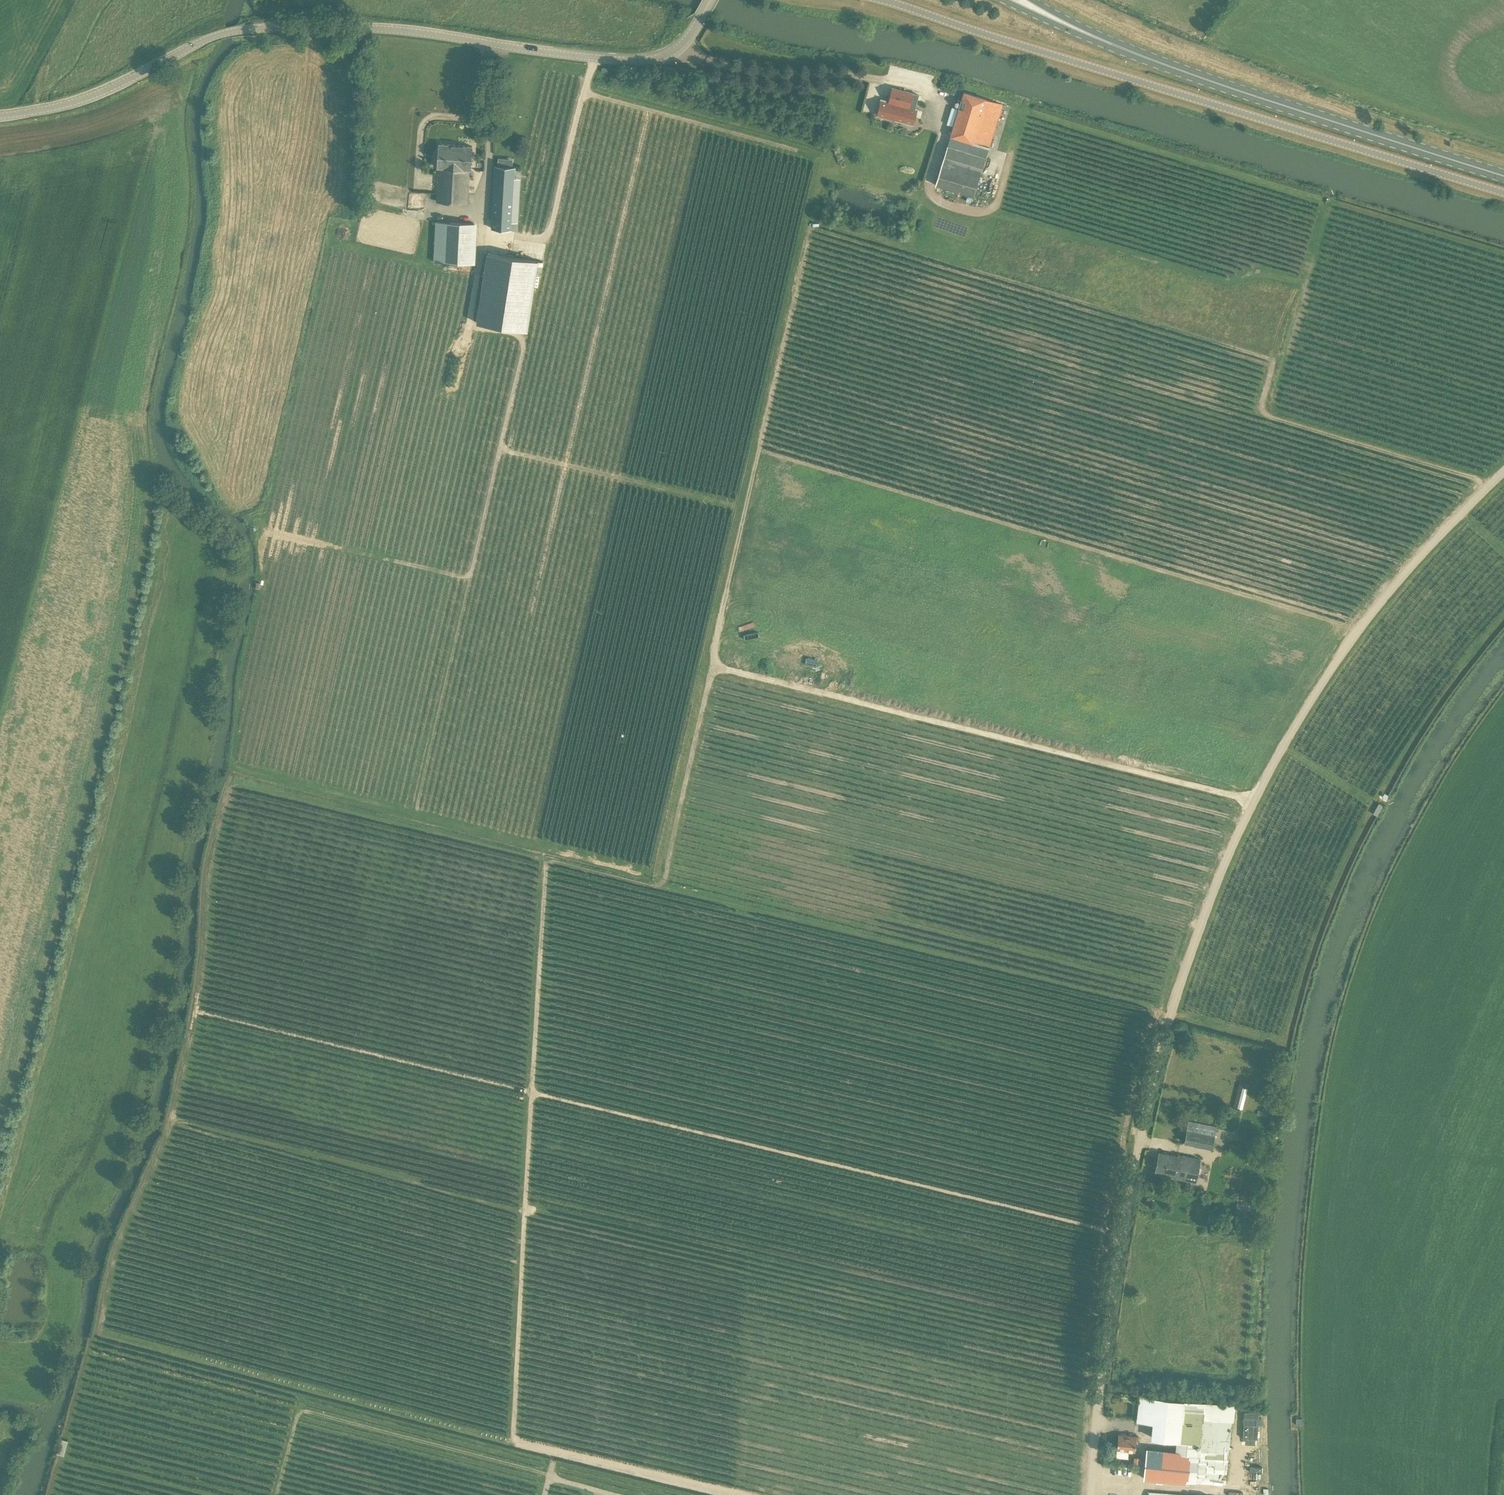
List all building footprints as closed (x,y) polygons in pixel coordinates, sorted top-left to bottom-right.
[(915,108),(918,94),(893,88),(889,101),(881,99),(877,115),(913,124),(917,108),(915,108)] [(964,92),(950,136),(935,185),(974,197),(1003,104),(986,99),(964,92)] [(438,168),(437,184),(453,184),(454,169),(452,168),(453,159),(454,156),(456,157),(457,145),(439,143),(437,168),(438,168)] [(473,146),(457,145),(456,157),(454,156),(453,159),(452,168),(454,169),(453,184),(437,184),(436,202),(468,203),(470,185),(469,185),(469,170),(471,170),(473,146)] [(492,228),(511,229),(515,167),(496,166),(492,228)] [(476,263),(478,223),(435,221),(433,261),(476,263)] [(527,330),(536,275),(541,276),(542,266),(537,265),(538,261),(487,253),(477,322),(527,330)] [(1246,1111),(1252,1087),(1239,1084),(1233,1108),(1246,1111)] [(1212,1150),(1216,1127),(1188,1121),(1184,1144),(1212,1150)] [(1195,1182),(1200,1159),(1178,1155),(1177,1156),(1158,1152),(1155,1172),(1173,1176),(1173,1177),(1195,1182)] [(1252,1203),(1238,1199),(1236,1207),(1251,1211),(1252,1203)] [(1144,1478),(1186,1482),(1186,1477),(1197,1478),(1196,1482),(1214,1484),(1214,1480),(1216,1481),(1217,1472),(1214,1472),(1216,1452),(1227,1451),(1232,1404),(1140,1395),(1137,1420),(1152,1422),(1151,1430),(1154,1430),(1153,1439),(1175,1441),(1174,1452),(1147,1449),(1144,1478)] [(1137,1437),(1118,1435),(1116,1456),(1128,1457),(1129,1451),(1135,1452),(1137,1437)] [(64,1455),(68,1440),(61,1438),(57,1453),(64,1455)]
